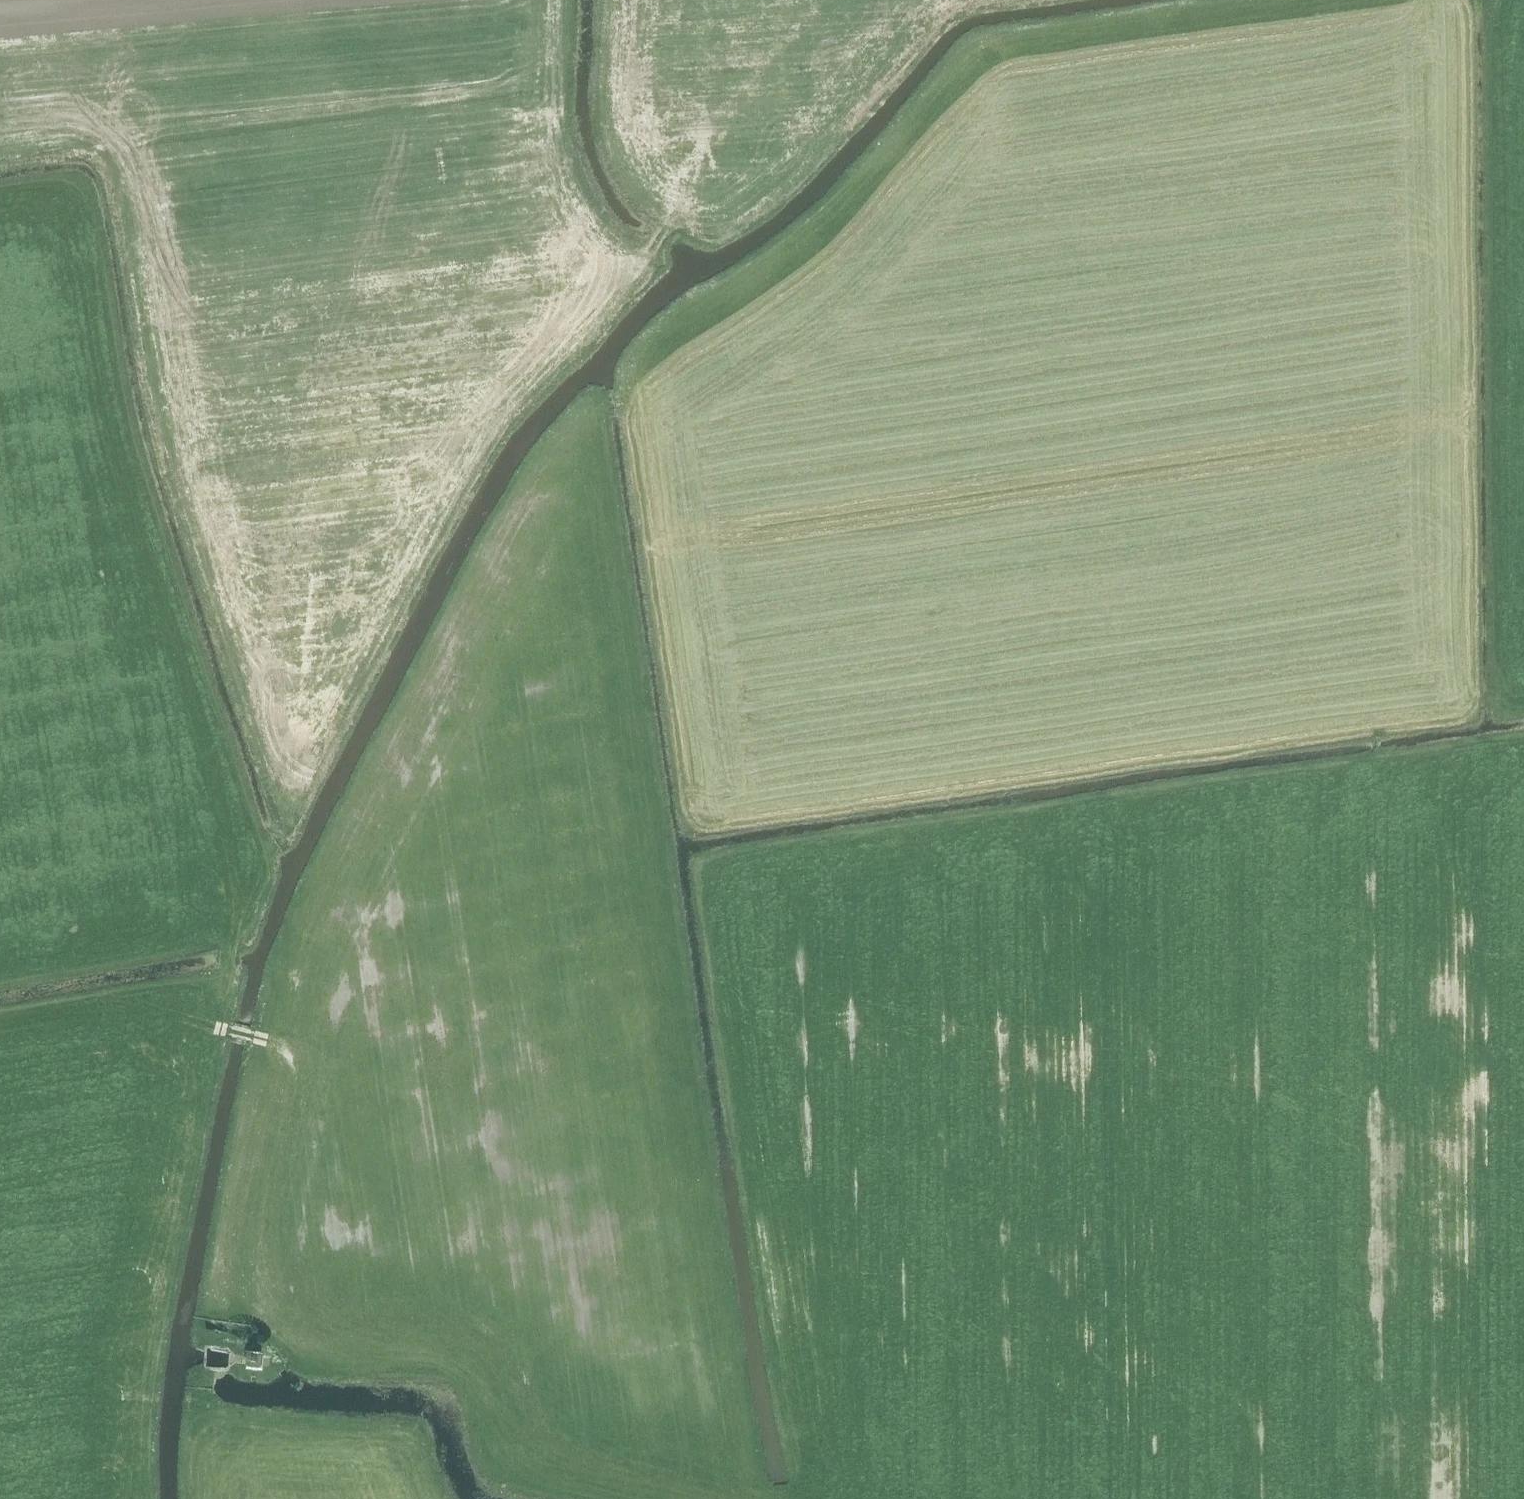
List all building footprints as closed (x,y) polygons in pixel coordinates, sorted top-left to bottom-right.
[(248,1353),(247,1370),(263,1371),(264,1354),(248,1353)]
